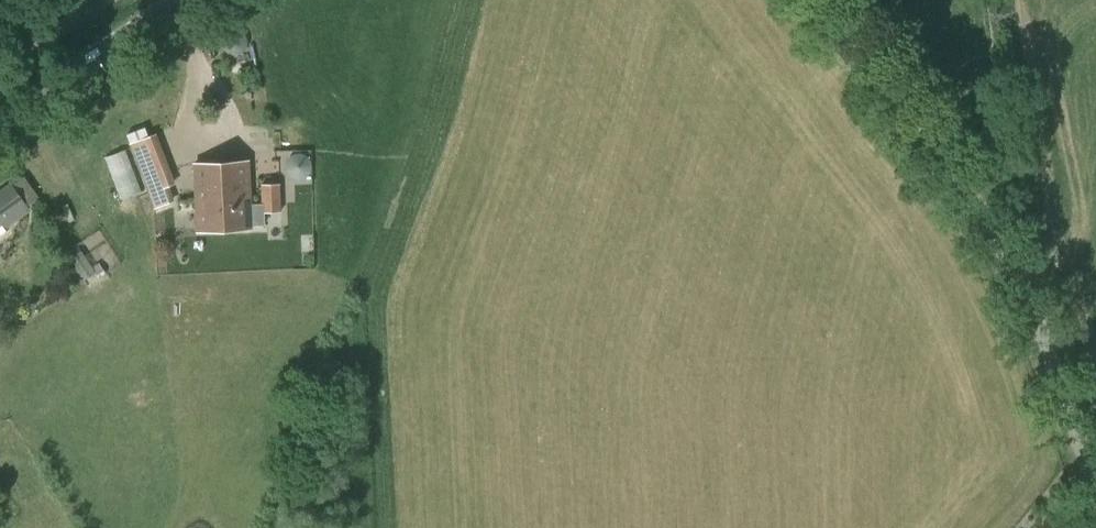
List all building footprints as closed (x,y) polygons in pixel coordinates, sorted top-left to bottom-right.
[(226,50),(227,51),(228,52),(230,53),(231,53),(234,54),(236,54),(237,53),(239,53),(241,52),(242,51),(244,49),(245,47),(246,46),(246,45),(246,44),(246,42),(246,41),(246,39),(245,36),(244,34),(243,33),(241,32),(239,30),(236,30),(234,30),(233,30),(230,30),(228,31),(226,33),(225,34),(224,35),(224,36),(223,38),(223,40),(222,41),(222,42),(223,43),(223,46),(224,48),(226,50)] [(157,208),(180,199),(156,133),(133,142),(157,208)] [(247,160),(195,162),(198,231),(250,228),(250,224),(264,224),(263,212),(263,204),(249,204),(247,160)] [(287,183),(287,185),(288,186),(290,188),(292,190),(294,191),(295,191),(298,192),(300,192),(302,192),(304,191),(305,190),(307,189),(309,187),(310,184),(311,183),(311,181),(311,179),(311,178),(311,175),(310,174),(309,173),(308,171),(306,169),(304,168),(301,167),(299,167),(296,167),(294,168),(291,169),(289,171),(289,172),(287,174),(287,176),(286,177),(286,178),(286,180),(286,181),(287,182),(287,183)] [(281,211),(280,183),(261,184),(263,204),(263,212),(281,211)] [(8,230),(5,226),(28,210),(11,186),(0,193),(0,236),(8,230)] [(70,257),(84,279),(96,272),(81,250),(70,257)]
